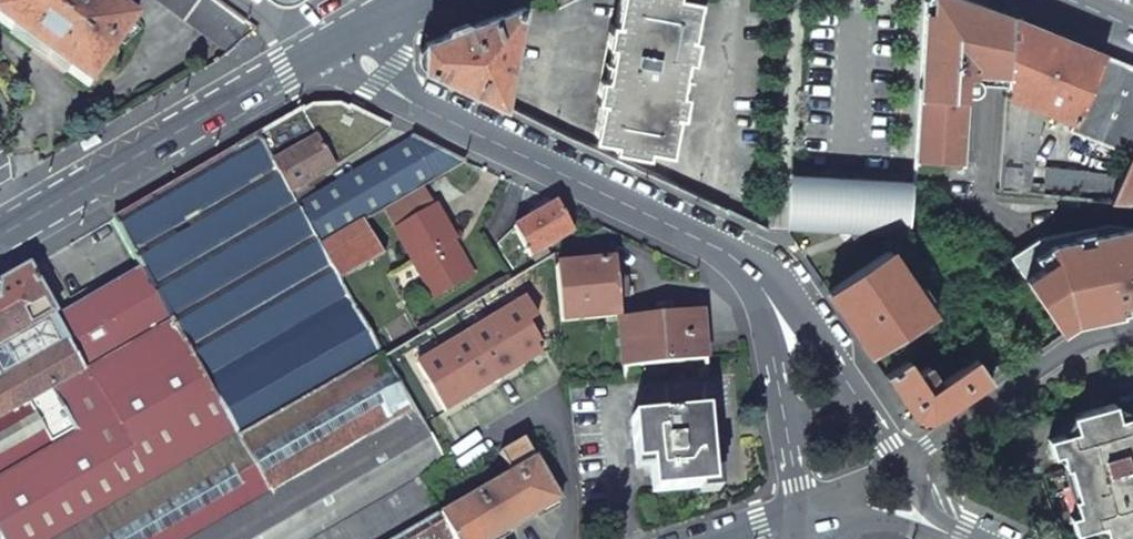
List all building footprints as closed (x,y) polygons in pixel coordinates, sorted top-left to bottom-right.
[(134,23),(103,0),(4,0),(0,5),(0,24),(88,89),(134,23)] [(257,29),(217,0),(158,0),(229,52),(257,29)] [(615,25),(610,24),(596,101),(600,102),(593,141),(616,144),(615,151),(647,157),(649,151),(672,154),(678,116),(683,117),(696,40),(692,39),(699,1),(696,0),(619,0),(615,25)] [(1014,17),(965,0),(927,0),(923,64),(917,162),(963,164),(968,85),(971,87),(973,87),(976,87),(979,85),(981,83),(982,80),(982,79),(1007,88),(1014,17)] [(524,7),(425,44),(424,70),(506,107),(524,7)] [(1059,36),(1014,17),(1007,88),(1007,95),(1044,110),(1074,122),(1104,54),(1059,36)] [(1069,131),(1131,155),(1132,149),(1132,65),(1104,54),(1074,122),(1069,131)] [(1030,168),(1044,110),(1007,95),(1006,103),(1003,162),(1030,168)] [(391,126),(349,106),(348,109),(338,105),(312,105),(303,111),(301,108),(292,113),(256,134),(289,191),(311,178),(312,180),(362,149),(391,126)] [(465,161),(414,136),(319,193),(312,180),(311,178),(289,191),(256,134),(113,218),(140,265),(240,437),(383,353),(341,280),(383,255),(363,220),(385,207),(420,187),(465,161)] [(1131,155),(1121,175),(1109,202),(1132,204),(1132,149),(1131,155)] [(1002,180),(1027,183),(1027,182),(1030,168),(1003,162),(1002,180)] [(1040,195),(1109,202),(1121,175),(1044,167),(1042,185),(1040,195)] [(830,180),(800,178),(800,188),(830,190),(830,180)] [(800,188),(797,227),(855,231),(913,236),(916,184),(830,180),(830,190),(800,188)] [(1027,183),(1002,180),(1001,191),(1040,195),(1042,185),(1027,183)] [(420,187),(385,207),(395,226),(432,206),(420,187)] [(793,188),(791,227),(797,227),(800,188),(793,188)] [(535,216),(514,228),(529,257),(572,232),(556,204),(535,216)] [(393,228),(432,296),(469,276),(449,241),(454,238),(444,221),(434,205),(432,206),(395,226),(393,228)] [(1059,335),(1070,331),(1083,326),(1110,318),(1128,314),(1132,313),(1132,228),(1109,225),(1034,242),(1007,261),(1059,335)] [(474,273),(454,238),(449,241),(469,276),(474,273)] [(891,252),(828,293),(870,356),(934,316),(891,252)] [(553,253),(383,353),(401,385),(557,289),(554,267),(553,253)] [(611,261),(554,267),(557,289),(561,322),(617,316),(615,298),(630,296),(628,281),(613,283),(612,272),(611,261)] [(75,430),(0,473),(0,535),(2,538),(66,538),(240,437),(140,265),(55,315),(85,366),(50,387),(75,430)] [(75,430),(50,387),(85,366),(55,315),(27,267),(0,283),(0,473),(75,430)] [(700,314),(617,322),(622,368),(706,360),(703,337),(700,314)] [(416,412),(401,385),(383,353),(240,437),(66,538),(199,538),(416,412)] [(907,360),(885,377),(914,420),(931,423),(948,411),(991,382),(975,359),(944,381),(931,363),(916,373),(907,360)] [(514,368),(423,424),(437,450),(530,392),(514,368)] [(1075,534),(1104,525),(1107,538),(1114,538),(1132,533),(1132,413),(1118,418),(1114,403),(1103,406),(1072,415),(1076,430),(1047,439),(1052,456),(1060,454),(1064,469),(1069,468),(1077,498),(1074,499),(1078,514),(1070,517),(1075,534)] [(199,538),(400,538),(440,516),(419,480),(447,465),(437,450),(423,424),(416,412),(199,538)] [(662,416),(631,419),(635,464),(650,463),(652,493),(714,486),(710,449),(706,412),(675,414),(676,417),(662,419),(662,416)] [(440,516),(453,538),(494,538),(511,529),(558,500),(521,439),(498,453),(510,474),(440,516)] [(440,516),(400,538),(453,538),(440,516)]
